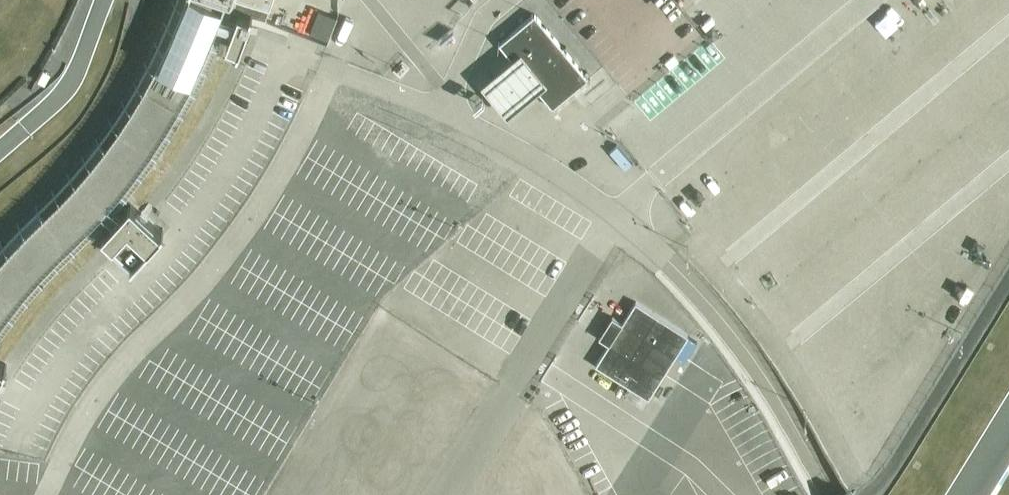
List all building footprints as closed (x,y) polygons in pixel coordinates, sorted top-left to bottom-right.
[(187,29),(166,73),(155,93),(127,137),(109,162),(80,196),(34,241),(11,267),(0,280),(0,322),(18,297),(57,254),(88,223),(106,204),(124,184),(141,161),(154,142),(169,118),(181,98),(191,79),(200,61),(206,47),(209,38),(224,0),(197,0),(187,29)] [(233,10),(239,12),(251,16),(266,21),(269,9),(241,0),(236,0),(233,10)] [(269,9),(273,0),(241,0),(269,9)] [(931,22),(924,13),(940,0),(913,0),(903,8),(909,15),(921,29),(931,22)] [(316,25),(336,32),(344,10),(323,3),(316,25)] [(892,8),(873,19),(882,33),(900,22),(892,8)] [(227,44),(239,49),(251,16),(239,12),(227,44)] [(545,99),(552,108),(587,79),(534,15),(499,44),(517,65),(534,85),(545,99)] [(847,80),(855,73),(852,69),(884,38),(869,22),(828,60),(847,80)] [(860,77),(873,69),(867,60),(854,68),(860,77)] [(517,65),(483,93),(511,126),(545,99),(517,65)] [(804,95),(787,107),(804,128),(820,116),(804,95)] [(769,148),(777,159),(783,154),(761,124),(752,131),(766,151),(769,148)] [(726,151),(738,168),(747,162),(735,145),(726,151)] [(102,235),(133,263),(162,232),(131,203),(102,235)] [(785,257),(804,245),(791,226),(772,237),(785,257)] [(689,336),(636,302),(595,366),(649,400),(689,336)]
